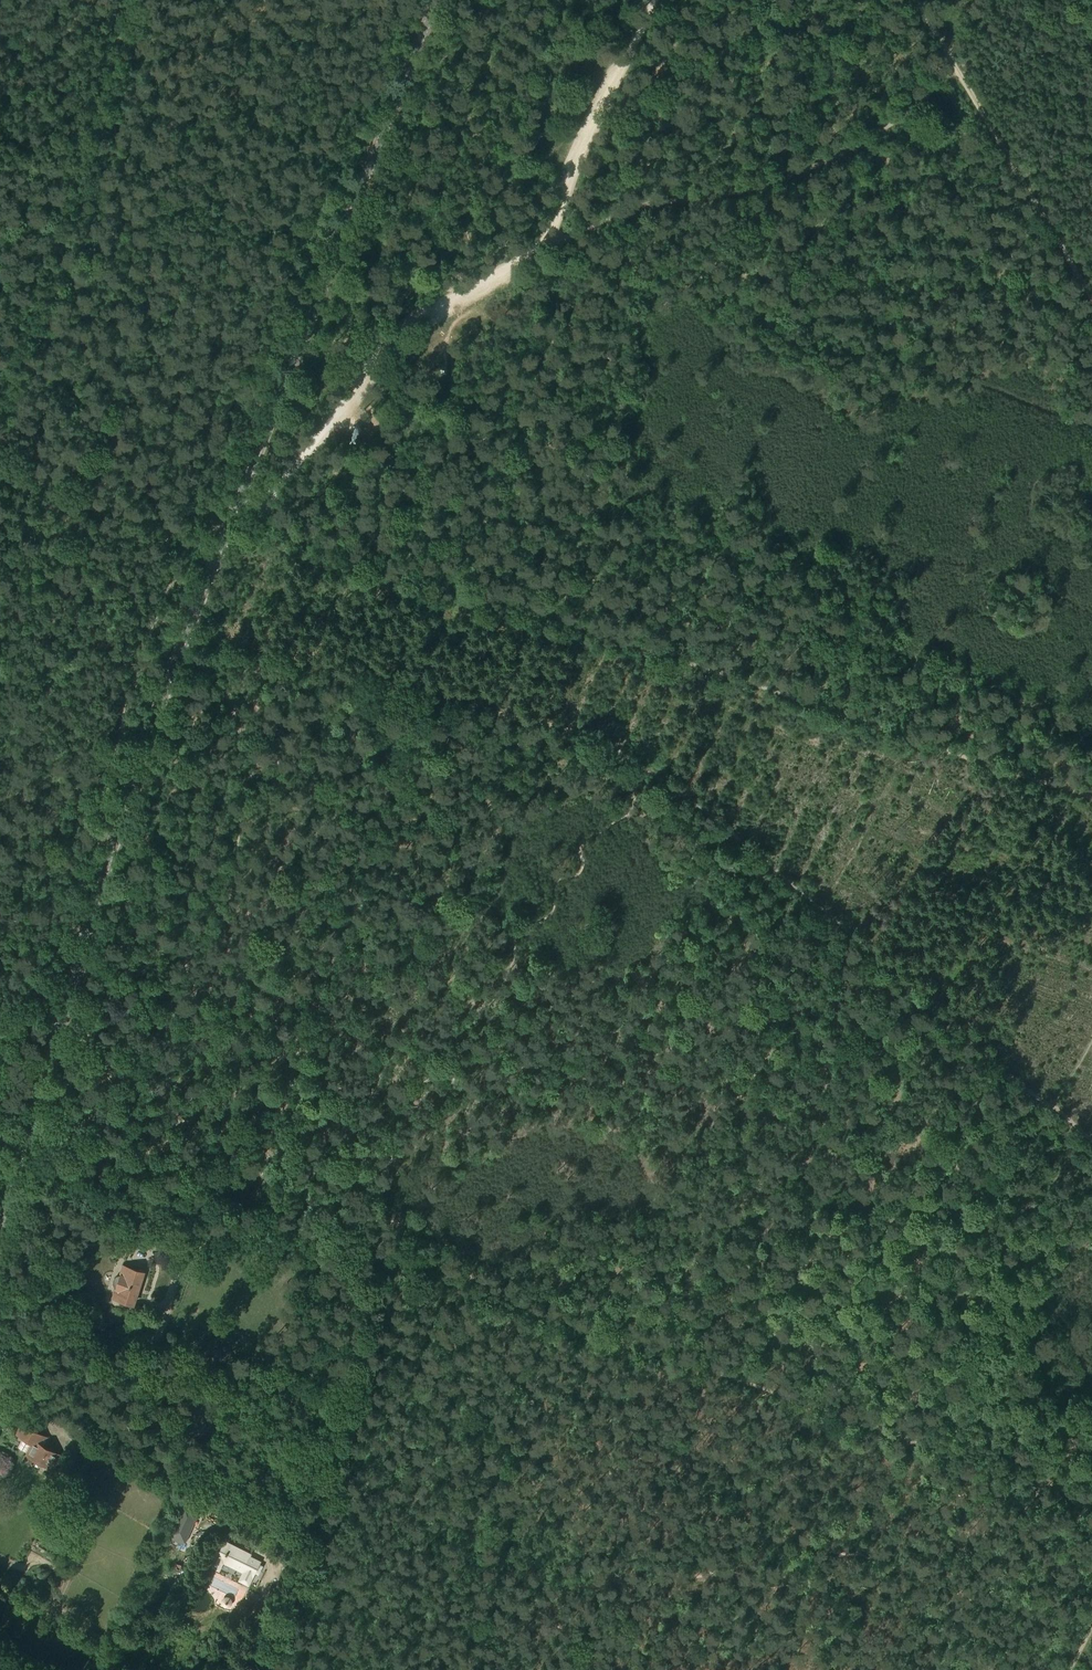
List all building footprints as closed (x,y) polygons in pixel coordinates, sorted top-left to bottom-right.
[(130,1250),(136,1251),(139,1241),(133,1240),(130,1250)] [(134,1306),(135,1305),(146,1271),(123,1264),(119,1276),(118,1276),(116,1278),(113,1283),(115,1287),(112,1298),(134,1306)] [(44,1444),(48,1437),(31,1427),(35,1420),(23,1414),(18,1422),(21,1423),(15,1433),(23,1438),(18,1447),(26,1451),(30,1442),(32,1443),(25,1454),(55,1470),(64,1456),(44,1444)] [(184,1503),(169,1536),(186,1544),(201,1511),(184,1503)] [(247,1557),(236,1552),(238,1549),(219,1539),(211,1555),(253,1577),(261,1560),(249,1554),(247,1557)] [(232,1588),(235,1580),(220,1575),(217,1583),(232,1588)] [(10,1592),(5,1589),(0,1587),(0,1598),(1,1598),(6,1600),(10,1592)]
